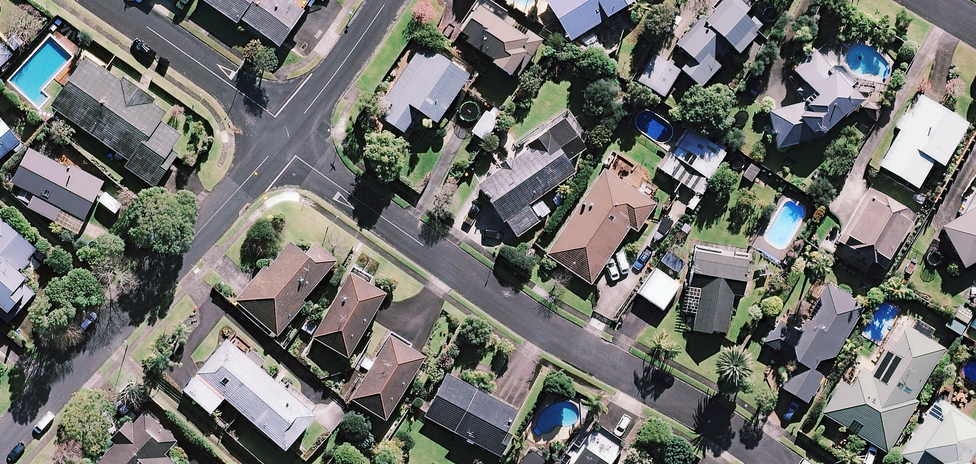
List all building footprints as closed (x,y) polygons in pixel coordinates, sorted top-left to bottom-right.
[(239,23),(242,18),(281,45),(312,0),(207,0),(239,23)] [(544,0),(569,43),(640,0),(544,0)] [(752,0),(722,0),(700,26),(696,23),(675,48),(692,62),(681,74),(700,90),(732,52),(737,57),(757,33),(740,19),(754,2),(752,0)] [(508,20),(482,2),(456,38),(510,76),(522,59),(527,63),(539,46),(522,34),(519,38),(503,27),(508,20)] [(0,43),(0,70),(14,57),(0,43)] [(466,80),(420,49),(374,117),(402,136),(417,114),(434,126),(466,80)] [(815,53),(792,72),(814,99),(807,105),(766,115),(775,151),(810,144),(858,105),(847,92),(848,91),(849,90),(850,88),(851,85),(851,83),(851,81),(851,79),(850,77),(849,75),(847,73),(845,72),(843,70),(841,70),(839,69),(837,69),(835,70),(832,71),(831,72),(815,53)] [(121,81),(86,57),(51,108),(130,162),(126,169),(155,189),(179,155),(173,150),(182,136),(161,122),(167,113),(154,104),(156,100),(123,78),(121,81)] [(678,72),(653,57),(637,83),(663,98),(678,72)] [(965,127),(915,97),(894,133),(897,135),(877,169),(915,191),(932,162),(941,168),(965,127)] [(497,120),(485,113),(472,135),(484,142),(497,120)] [(0,118),(0,160),(21,143),(0,118)] [(584,150),(562,121),(476,188),(516,239),(550,213),(539,199),(573,173),(565,164),(584,150)] [(73,167),(71,171),(30,149),(12,184),(35,196),(28,209),(55,223),(62,210),(84,222),(105,184),(73,167)] [(698,196),(710,177),(669,151),(657,169),(698,196)] [(659,186),(614,155),(546,256),(590,286),(629,229),(636,234),(654,206),(648,202),(659,186)] [(913,218),(870,191),(837,244),(880,271),(913,218)] [(973,211),(939,230),(960,268),(975,260),(975,206),(973,211)] [(62,210),(55,223),(77,235),(84,222),(62,210)] [(0,220),(0,316),(10,325),(38,291),(27,282),(18,274),(37,252),(0,220)] [(303,256),(289,243),(265,271),(262,269),(234,302),(275,337),(304,304),(300,301),(334,263),(312,244),(303,256)] [(747,262),(694,253),(688,288),(699,290),(692,333),(725,338),(732,296),(741,298),(747,262)] [(678,287),(655,271),(639,295),(662,311),(678,287)] [(383,295),(348,275),(311,339),(346,360),(383,295)] [(863,307),(829,286),(800,335),(778,322),(765,344),(799,364),(783,391),(807,405),(823,378),(812,372),(820,358),(830,363),(863,307)] [(974,314),(960,305),(946,327),(960,336),(974,314)] [(943,349),(897,323),(868,375),(851,365),(821,417),(888,455),(917,403),(914,401),(943,349)] [(423,360),(388,338),(348,401),(383,423),(423,360)] [(314,418),(225,340),(194,375),(195,375),(223,400),(283,453),(314,418)] [(223,400),(195,375),(181,391),(209,416),(223,400)] [(516,414),(446,375),(422,416),(498,458),(510,437),(505,434),(516,414)] [(936,399),(898,456),(910,463),(964,463),(975,446),(975,426),(936,399)] [(145,413),(133,425),(129,422),(110,441),(114,445),(96,463),(174,463),(165,455),(177,443),(145,413)] [(580,449),(602,463),(611,463),(624,445),(597,425),(580,449)] [(580,449),(570,463),(602,463),(580,449)] [(528,451),(519,463),(546,463),(528,451)]
